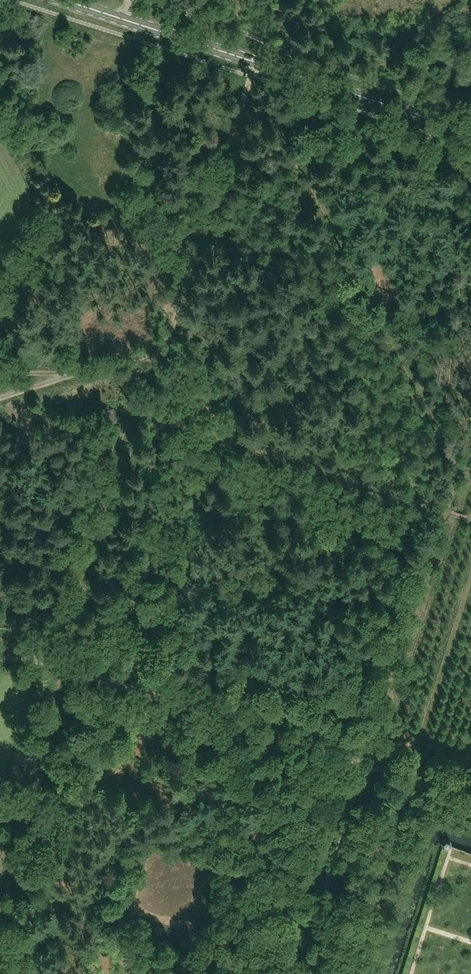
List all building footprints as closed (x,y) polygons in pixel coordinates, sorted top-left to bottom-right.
[(448,850),(452,846),(450,841),(445,839),(441,843),(442,848),(448,850)]
